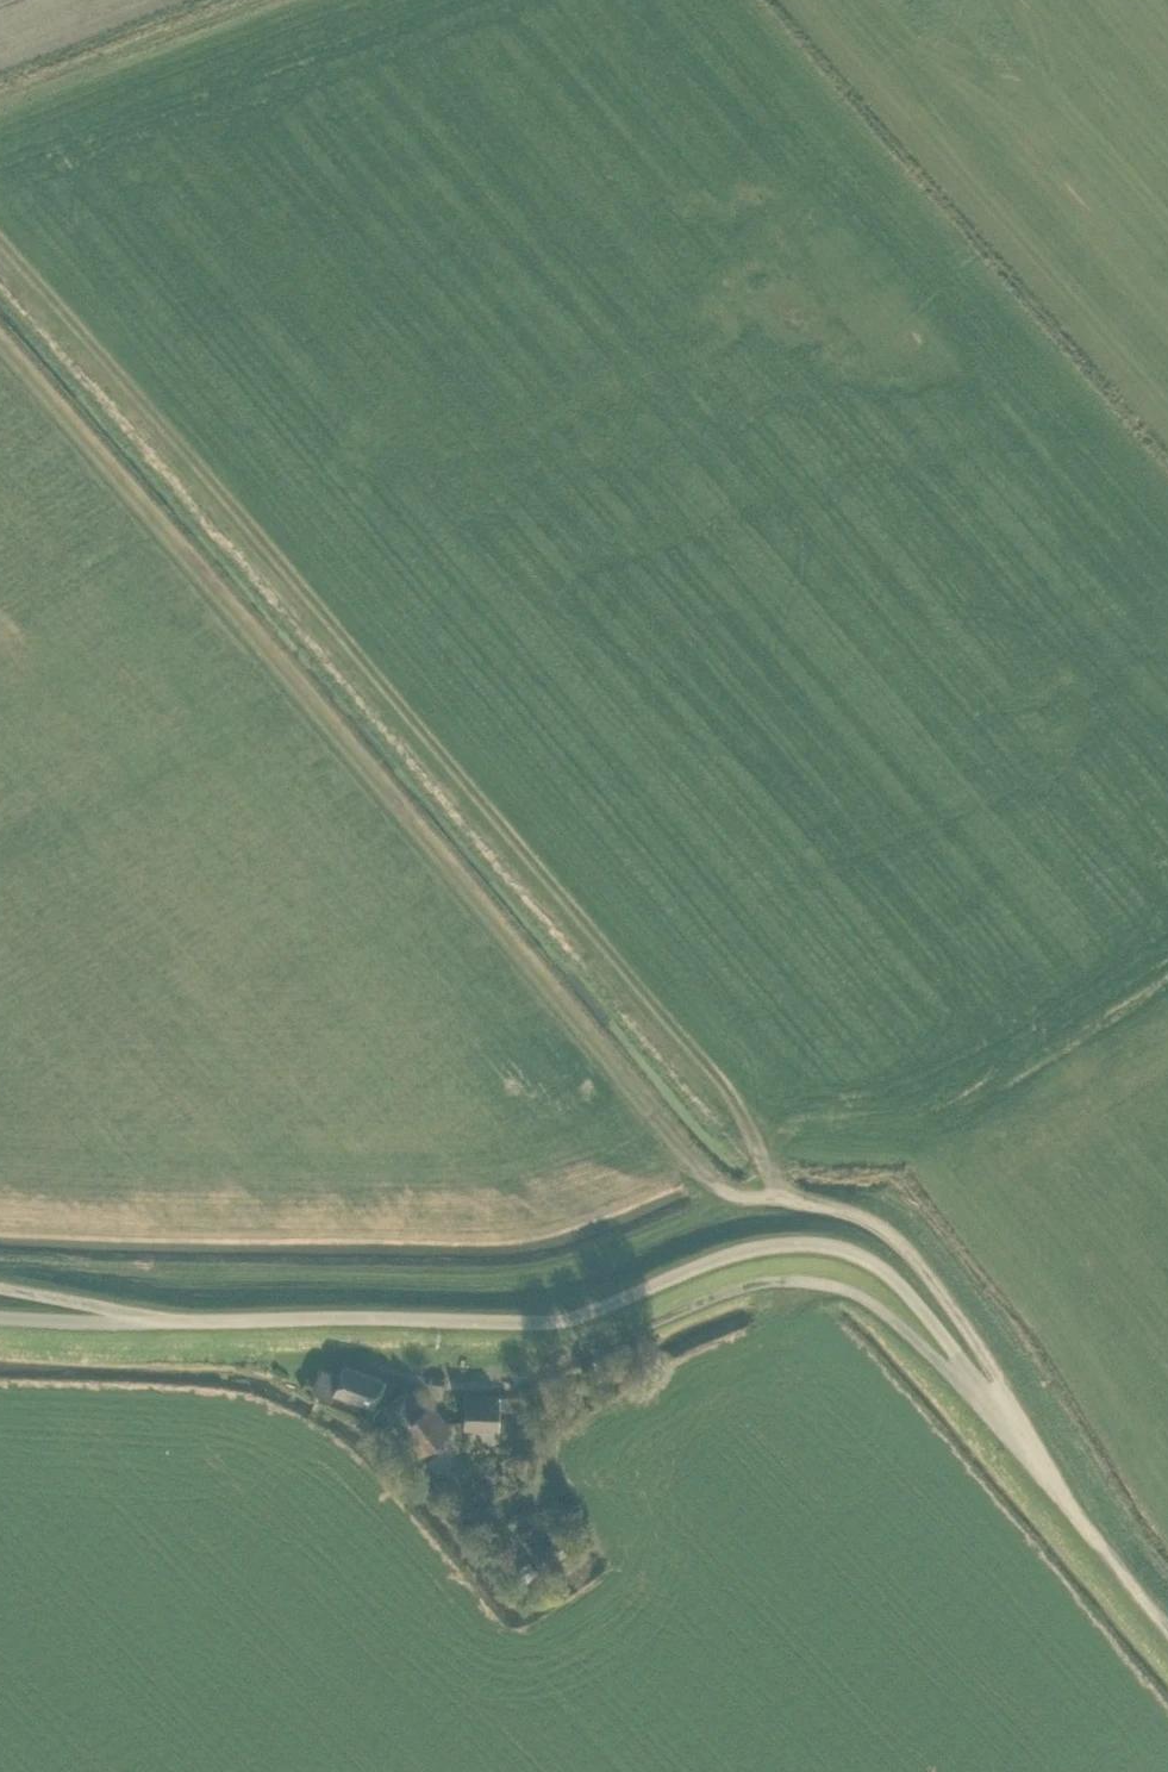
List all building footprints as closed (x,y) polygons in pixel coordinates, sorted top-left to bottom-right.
[(381,1380),(343,1365),(339,1375),(330,1371),(324,1385),(334,1389),(333,1391),(371,1406),(381,1380)] [(419,1417),(416,1413),(420,1410),(404,1389),(381,1406),(418,1453),(450,1428),(433,1407),(419,1417)] [(507,1407),(507,1395),(463,1394),(463,1427),(499,1427),(499,1407),(507,1407)]
